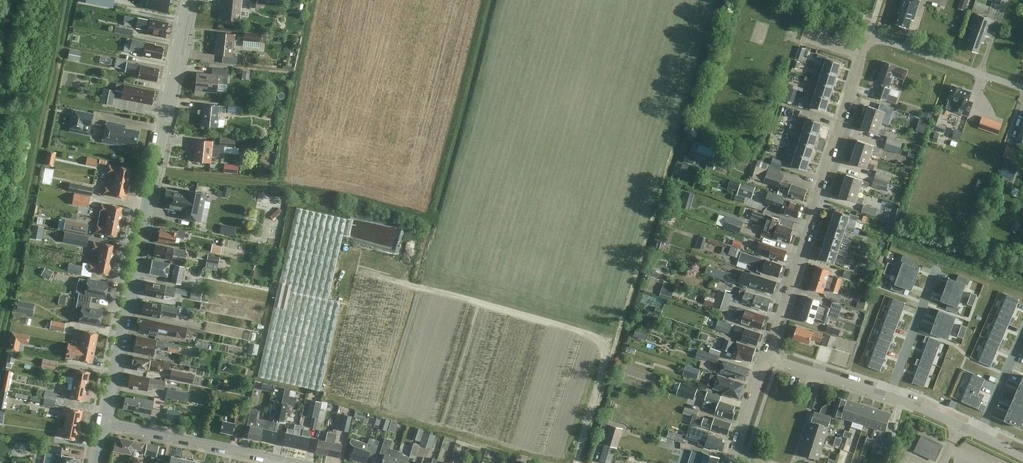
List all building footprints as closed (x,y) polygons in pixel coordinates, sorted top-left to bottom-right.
[(169,0),(147,0),(145,7),(158,9),(158,11),(167,12),(169,0)] [(219,4),(224,4),(222,19),(239,21),(241,0),(220,0),(219,4)] [(920,0),(902,0),(898,12),(900,13),(896,24),(908,28),(911,20),(913,20),(920,0)] [(968,0),(961,0),(958,8),(965,11),(968,0)] [(971,11),(987,16),(990,7),(975,1),(971,11)] [(978,52),(982,42),(984,43),(986,36),(989,37),(994,20),(975,13),(970,28),(972,29),(968,40),(970,40),(967,48),(978,52)] [(138,18),(136,28),(148,30),(147,34),(156,36),(156,35),(166,37),(168,23),(150,19),(150,20),(138,18)] [(215,55),(232,56),(234,34),(213,32),(212,39),(216,39),(215,55)] [(243,40),(260,42),(261,34),(244,32),(243,40)] [(125,45),(124,51),(129,52),(130,49),(131,44),(132,40),(127,39),(126,45),(125,45)] [(132,40),(131,44),(130,49),(144,52),(143,56),(150,58),(151,56),(161,58),(164,47),(155,45),(155,44),(132,39),(132,40)] [(799,48),(796,59),(801,61),(804,50),(799,48)] [(68,59),(80,61),(82,51),(70,49),(68,59)] [(823,70),(838,75),(841,63),(827,58),(827,57),(819,54),(817,58),(826,61),(823,69),(823,70)] [(140,65),(116,60),(115,67),(125,69),(125,72),(139,74),(138,78),(146,80),(146,79),(157,81),(159,69),(151,68),(151,67),(140,65)] [(904,79),(907,70),(896,66),(884,62),(880,73),(879,72),(876,79),(892,85),(895,76),(904,79)] [(819,82),(834,87),(838,75),(823,70),(823,69),(815,66),(813,70),(822,73),(819,80),(819,82)] [(227,84),(228,76),(228,69),(213,68),(212,74),(197,73),(195,90),(217,92),(218,83),(227,84)] [(249,79),(250,71),(242,70),(241,78),(249,79)] [(830,99),(834,87),(819,82),(819,80),(811,78),(809,82),(818,85),(815,92),(815,94),(830,99)] [(144,103),(144,102),(152,104),(155,92),(148,90),(148,89),(137,87),(124,84),(124,85),(116,83),(115,89),(123,90),(121,99),(144,103)] [(877,98),(895,104),(898,97),(889,94),(891,89),(881,85),(877,98)] [(968,116),(972,107),(967,105),(971,92),(963,89),(963,88),(961,89),(953,86),(948,99),(949,99),(946,108),(968,116)] [(101,103),(112,105),(115,91),(103,88),(101,103)] [(815,94),(815,92),(807,89),(806,94),(814,96),(811,106),(826,111),(830,99),(815,94)] [(218,127),(220,105),(199,103),(198,110),(202,110),(201,126),(218,127)] [(869,106),(865,117),(881,122),(883,116),(890,118),(893,108),(883,104),(882,110),(869,106)] [(94,114),(74,109),(70,127),(82,130),(84,124),(91,126),(94,114)] [(930,120),(933,113),(925,111),(923,117),(930,120)] [(803,129),(818,134),(822,122),(808,117),(808,116),(799,113),(798,118),(806,120),(804,128),(803,129)] [(881,122),(865,117),(862,128),(878,134),(878,133),(884,136),(886,131),(879,128),(881,122)] [(916,129),(916,130),(924,133),(928,121),(919,119),(916,129)] [(125,125),(106,121),(102,142),(113,144),(113,143),(121,144),(121,143),(136,146),(139,131),(124,128),(125,125)] [(993,122),(990,131),(998,134),(1001,125),(993,122)] [(940,124),(938,131),(943,133),(946,126),(940,124)] [(800,141),(815,146),(818,134),(803,129),(804,128),(796,125),(794,129),(803,132),(800,139),(800,141)] [(963,132),(960,131),(955,129),(954,134),(953,137),(960,140),(963,132)] [(191,139),(191,146),(195,146),(194,161),(211,163),(212,155),(218,156),(218,151),(223,152),(224,145),(235,146),(236,138),(220,137),(219,142),(191,139)] [(811,158),(815,146),(800,141),(800,139),(792,137),(790,141),(799,144),(796,151),(796,153),(811,158)] [(888,137),(886,143),(901,148),(902,142),(888,137)] [(858,140),(854,151),(870,156),(872,151),(879,153),(880,148),(874,146),(874,145),(858,140)] [(901,148),(886,143),(884,149),(899,154),(901,148)] [(1022,151),(1022,149),(1019,148),(1008,144),(1004,156),(1015,160),(1020,161),(1022,151)] [(807,170),(811,158),(796,153),(796,151),(788,149),(786,153),(795,156),(792,165),(807,170)] [(48,151),(45,164),(53,166),(56,153),(48,151)] [(870,156),(854,151),(851,163),(866,168),(867,168),(873,170),(875,165),(868,163),(870,156)] [(686,154),(684,161),(693,164),(695,157),(686,154)] [(771,164),(782,168),(784,161),(773,158),(771,164)] [(1013,180),(1018,165),(1004,161),(1000,175),(1013,180)] [(697,168),(683,163),(680,172),(688,174),(687,176),(694,178),(697,168)] [(115,174),(114,181),(128,184),(131,169),(117,166),(110,165),(108,173),(115,174)] [(224,165),(223,173),(238,174),(238,166),(224,165)] [(50,183),(53,169),(45,168),(42,182),(50,183)] [(777,173),(775,173),(770,171),(769,170),(768,170),(765,178),(764,182),(780,187),(777,194),(788,197),(788,195),(804,200),(807,189),(782,181),(784,175),(778,174),(777,173)] [(891,176),(877,171),(875,177),(889,182),(891,176)] [(843,186),(859,191),(861,185),(868,187),(869,182),(863,180),(847,175),(843,186)] [(888,182),(874,177),(872,186),(885,190),(888,182)] [(128,184),(114,181),(113,187),(105,185),(103,193),(111,195),(125,198),(128,184)] [(737,193),(751,198),(756,186),(741,181),(737,193)] [(91,196),(93,187),(78,184),(70,182),(68,191),(76,193),(91,196)] [(859,191),(843,186),(839,197),(855,202),(862,204),(864,199),(857,197),(859,191)] [(175,191),(174,191),(166,189),(164,200),(167,201),(165,208),(181,211),(179,217),(200,221),(206,194),(186,190),(186,193),(180,192),(175,191)] [(685,191),(680,207),(688,209),(693,193),(685,191)] [(798,217),(802,205),(785,200),(785,199),(768,194),(765,202),(782,208),(781,213),(788,215),(789,214),(798,217)] [(75,195),(73,204),(84,206),(85,204),(89,205),(90,198),(75,195)] [(100,211),(99,218),(121,222),(123,207),(114,205),(109,204),(109,205),(101,203),(100,211)] [(861,212),(875,216),(878,209),(864,204),(861,212)] [(325,298),(341,228),(343,219),(297,208),(292,228),(278,288),(258,376),(320,391),(341,302),(325,298)] [(273,219),(281,211),(279,208),(270,216),(273,219)] [(793,229),(777,224),(779,218),(753,210),(750,218),(765,223),(762,233),(773,237),(773,238),(781,241),(782,240),(790,243),(793,234),(791,234),(793,229)] [(835,210),(831,222),(846,227),(847,225),(849,218),(858,221),(859,216),(850,213),(850,215),(835,210)] [(668,220),(674,222),(677,213),(671,211),(668,220)] [(963,225),(969,220),(962,212),(956,217),(963,225)] [(727,215),(725,219),(722,227),(739,233),(744,221),(727,215)] [(97,224),(96,232),(103,233),(103,234),(118,237),(119,228),(121,222),(99,218),(97,224)] [(63,231),(76,234),(85,235),(87,224),(65,220),(63,231)] [(1010,230),(1016,233),(1021,224),(1014,221),(1010,230)] [(842,239),(843,237),(845,230),(854,232),(855,228),(847,225),(846,227),(831,222),(827,234),(842,239)] [(35,225),(32,244),(43,246),(46,227),(35,225)] [(234,236),(236,227),(222,225),(220,233),(234,236)] [(172,229),(171,231),(160,229),(159,234),(157,234),(157,238),(158,239),(158,241),(175,244),(176,237),(184,238),(185,230),(179,229),(179,231),(172,229)] [(73,234),(71,241),(87,244),(88,237),(73,234)] [(838,251),(839,249),(841,241),(850,244),(851,240),(843,237),(842,239),(827,234),(823,246),(838,251)] [(701,236),(699,247),(708,249),(710,238),(701,236)] [(742,242),(734,240),(732,246),(740,248),(742,242)] [(94,242),(92,250),(100,251),(98,257),(113,260),(116,246),(101,243),(94,242)] [(770,253),(769,256),(784,261),(787,251),(761,242),(758,249),(770,253)] [(153,256),(171,260),(173,254),(184,257),(186,250),(155,244),(153,256)] [(222,246),(212,244),(211,252),(221,254),(222,246)] [(728,254),(738,257),(741,249),(731,246),(728,254)] [(838,251),(823,246),(819,258),(834,263),(838,253),(851,258),(853,253),(839,249),(838,251)] [(874,261),(881,263),(885,252),(878,249),(874,261)] [(766,259),(756,256),(741,252),(739,260),(763,268),(762,272),(769,275),(770,274),(779,277),(783,265),(766,259)] [(208,254),(207,260),(206,261),(219,264),(220,257),(208,254)] [(903,261),(899,272),(916,279),(921,267),(913,265),(915,259),(904,255),(901,260),(903,261)] [(83,266),(81,275),(90,277),(91,271),(95,272),(110,275),(113,260),(98,257),(97,264),(89,262),(89,264),(83,263),(83,266)] [(175,264),(175,265),(170,264),(170,263),(152,260),(150,273),(167,276),(168,273),(173,274),(171,282),(181,284),(184,266),(175,264)] [(83,266),(69,263),(67,272),(81,275),(83,266)] [(834,279),(828,277),(830,270),(817,265),(813,277),(840,286),(842,279),(835,277),(834,279)] [(726,281),(728,273),(708,267),(705,274),(726,281)] [(49,280),(53,272),(45,268),(41,275),(49,280)] [(849,278),(851,272),(844,270),(843,276),(849,278)] [(742,271),(738,282),(748,286),(749,282),(759,285),(758,288),(773,293),(777,282),(761,277),(742,271)] [(893,283),(891,289),(902,293),(905,288),(912,290),(916,279),(899,272),(895,284),(893,283)] [(728,273),(726,281),(736,285),(739,277),(728,273)] [(949,277),(945,289),(962,295),(966,284),(968,284),(970,279),(958,274),(956,280),(949,277)] [(837,294),(840,286),(813,277),(810,288),(823,293),(825,288),(831,290),(830,291),(837,294)] [(77,299),(90,302),(92,295),(105,297),(108,284),(79,278),(76,291),(79,292),(77,299)] [(176,288),(166,286),(166,285),(148,282),(145,294),(163,298),(164,295),(165,295),(174,297),(175,293),(176,288)] [(672,297),(675,287),(664,283),(660,294),(672,297)] [(190,296),(191,291),(176,288),(175,293),(190,296)] [(945,289),(940,300),(948,303),(946,309),(958,313),(960,307),(958,307),(962,295),(945,289)] [(200,300),(202,292),(191,290),(191,291),(190,296),(189,298),(200,300)] [(716,298),(730,302),(733,294),(719,290),(716,298)] [(761,309),(762,308),(768,310),(771,299),(756,294),(756,295),(746,292),(743,301),(753,304),(752,306),(761,309)] [(1008,294),(998,316),(1010,321),(1012,316),(1019,299),(1008,294)] [(65,305),(66,296),(60,295),(58,303),(65,305)] [(715,297),(709,296),(707,304),(713,306),(715,297)] [(824,306),(819,305),(820,300),(807,296),(803,307),(830,316),(838,319),(842,305),(833,302),(831,308),(824,306)] [(727,311),(730,302),(716,298),(714,306),(727,311)] [(894,298),(885,321),(897,325),(899,320),(905,303),(894,298)] [(90,302),(77,299),(75,312),(81,313),(79,321),(99,325),(102,311),(89,308),(90,302)] [(16,312),(32,315),(34,303),(19,300),(16,312)] [(856,307),(863,309),(866,303),(858,300),(856,307)] [(177,308),(162,305),(144,301),(141,314),(159,318),(160,314),(176,317),(176,315),(185,317),(197,319),(199,310),(177,306),(177,308)] [(765,316),(744,309),(739,307),(737,314),(743,316),(742,322),(761,328),(761,327),(763,326),(763,324),(762,323),(765,316)] [(828,324),(830,316),(803,307),(800,319),(813,323),(815,317),(820,318),(820,321),(828,324)] [(939,310),(935,321),(952,328),(957,316),(939,310)] [(998,316),(988,339),(1000,344),(1002,338),(1010,321),(998,316)] [(149,321),(140,319),(138,330),(149,333),(148,334),(156,335),(157,331),(184,337),(186,327),(173,324),(149,320),(149,321)] [(729,333),(732,324),(718,319),(715,329),(729,333)] [(49,329),(63,332),(65,323),(51,320),(49,329)] [(647,321),(644,327),(652,330),(654,324),(647,321)] [(885,321),(877,344),(888,348),(890,342),(897,325),(885,321)] [(935,321),(931,333),(948,339),(952,328),(935,321)] [(760,333),(744,328),(736,325),(734,331),(734,332),(743,335),(741,340),(744,341),(757,345),(760,333)] [(839,335),(841,330),(827,325),(825,331),(839,335)] [(813,330),(813,331),(797,326),(793,338),(809,343),(811,338),(821,341),(823,334),(813,330)] [(79,330),(78,338),(82,339),(80,345),(95,348),(98,333),(79,330)] [(12,332),(8,349),(17,351),(19,342),(21,334),(12,332)] [(710,335),(702,332),(700,338),(708,341),(710,335)] [(836,337),(826,333),(822,344),(833,347),(836,337)] [(178,353),(179,345),(157,340),(137,336),(134,352),(153,356),(155,348),(178,353)] [(927,342),(921,359),(933,364),(941,341),(929,337),(927,342)] [(755,348),(744,345),(725,339),(722,349),(733,352),(732,357),(741,360),(742,358),(751,361),(755,348)] [(988,339),(979,361),(990,366),(993,360),(1000,344),(988,339)] [(68,343),(65,358),(74,359),(92,363),(95,348),(80,345),(76,345),(68,343)] [(877,344),(868,367),(880,371),(882,365),(888,348),(877,344)] [(710,347),(708,353),(719,356),(721,351),(710,347)] [(719,356),(708,353),(698,349),(695,358),(706,361),(707,359),(713,361),(717,362),(719,356)] [(13,363),(15,354),(8,353),(6,367),(11,368),(12,363),(13,363)] [(135,369),(140,370),(140,371),(147,372),(148,369),(159,372),(161,362),(150,360),(150,359),(133,356),(133,359),(132,359),(131,362),(132,363),(132,365),(135,366),(135,369)] [(41,366),(54,369),(56,361),(42,358),(41,366)] [(919,365),(912,382),(924,386),(933,364),(921,359),(919,365)] [(749,368),(728,361),(724,360),(723,364),(717,362),(716,368),(721,370),(720,371),(745,380),(749,368)] [(701,369),(686,364),(684,372),(698,376),(701,369)] [(74,377),(73,384),(87,386),(90,372),(72,368),(70,376),(74,377)] [(2,388),(7,389),(11,370),(6,369),(2,388)] [(192,383),(194,374),(171,370),(170,379),(192,383)] [(974,373),(961,401),(978,408),(981,403),(983,397),(978,394),(985,378),(974,373)] [(127,387),(147,391),(148,386),(164,389),(166,381),(150,378),(130,374),(130,375),(128,376),(128,380),(129,381),(127,387)] [(739,398),(744,383),(717,375),(712,390),(739,398)] [(677,394),(694,400),(698,388),(681,382),(677,394)] [(261,389),(270,392),(272,385),(268,384),(262,383),(261,386),(261,389)] [(87,386),(73,384),(71,390),(67,389),(66,398),(84,401),(87,386)] [(1014,398),(1022,402),(1022,388),(1019,386),(1014,398)] [(167,388),(167,391),(165,397),(187,402),(189,393),(167,388)] [(41,397),(56,400),(57,393),(41,390),(40,395),(41,395),(41,397)] [(716,410),(715,413),(732,419),(735,410),(734,409),(735,406),(720,401),(721,396),(708,391),(703,406),(716,410)] [(248,404),(250,397),(239,395),(238,403),(248,404)] [(287,405),(294,406),(296,398),(289,396),(287,405)] [(150,418),(154,401),(134,397),(134,398),(125,397),(125,399),(124,399),(123,403),(124,404),(123,408),(134,411),(134,412),(140,414),(139,416),(150,418)] [(827,406),(826,406),(829,413),(843,417),(849,400),(838,397),(835,405),(832,405),(831,405),(830,405),(829,405),(827,406)] [(43,405),(54,407),(55,401),(44,398),(43,405)] [(1009,409),(1022,415),(1022,402),(1014,398),(1009,409)] [(328,401),(322,400),(319,415),(316,429),(322,430),(328,401)] [(849,400),(843,417),(854,421),(859,403),(849,400)] [(859,403),(854,421),(864,424),(870,407),(859,403)] [(981,403),(978,408),(984,411),(986,405),(981,403)] [(265,420),(261,440),(275,443),(277,431),(279,421),(284,421),(287,406),(278,404),(274,422),(265,420)] [(66,416),(65,422),(79,425),(82,410),(64,406),(62,415),(66,416)] [(316,429),(319,415),(320,409),(308,406),(306,415),(312,417),(309,427),(316,429)] [(815,411),(812,420),(829,425),(832,416),(828,415),(829,413),(826,406),(825,407),(824,407),(823,408),(822,409),(821,410),(820,411),(820,412),(815,411)] [(685,407),(683,413),(693,416),(690,424),(702,427),(702,425),(711,428),(728,434),(731,423),(715,418),(714,421),(704,418),(703,419),(696,417),(698,411),(685,407)] [(870,407),(864,424),(875,427),(880,410),(870,407)] [(247,437),(261,440),(265,420),(257,418),(258,410),(250,408),(247,426),(250,426),(247,437)] [(1004,420),(1021,427),(1022,422),(1022,415),(1009,409),(1004,420)] [(880,410),(875,427),(886,431),(891,414),(880,410)] [(241,429),(245,413),(237,412),(234,423),(222,421),(220,431),(233,434),(234,428),(241,429)] [(165,419),(177,422),(179,415),(167,413),(165,419)] [(339,430),(347,432),(351,416),(343,414),(339,430)] [(378,427),(386,430),(389,420),(382,418),(378,427)] [(812,420),(808,431),(825,436),(829,425),(812,420)] [(79,425),(65,422),(64,428),(60,427),(58,436),(76,440),(79,425)] [(283,445),(295,447),(299,425),(295,424),(293,434),(286,432),(283,445)] [(311,430),(303,429),(304,426),(299,425),(295,447),(306,450),(309,437),(310,433),(311,430)] [(617,447),(623,428),(611,425),(605,444),(617,447)] [(667,436),(686,443),(688,437),(669,430),(667,436)] [(723,439),(699,430),(695,441),(704,444),(704,447),(711,449),(712,447),(722,451),(725,442),(722,441),(723,439)] [(315,452),(327,454),(332,432),(327,431),(325,441),(318,439),(315,452)] [(424,431),(419,445),(431,449),(435,435),(424,431)] [(808,431),(804,442),(822,448),(825,436),(808,431)] [(889,431),(885,441),(893,444),(896,433),(889,431)] [(332,432),(327,454),(339,457),(342,445),(334,443),(337,433),(332,432)] [(935,461),(943,444),(922,434),(914,451),(935,461)] [(113,450),(131,454),(132,448),(143,451),(145,443),(119,438),(119,441),(115,441),(113,450)] [(365,462),(368,456),(374,458),(379,441),(369,438),(367,443),(351,438),(349,444),(353,446),(350,458),(365,462)] [(396,459),(394,458),(397,450),(390,448),(392,440),(385,438),(379,453),(384,454),(381,462),(395,462),(396,459)] [(804,442),(801,454),(818,459),(822,448),(804,442)] [(144,454),(156,457),(158,446),(146,443),(144,454)] [(419,445),(413,443),(410,454),(416,456),(419,445)] [(846,443),(843,450),(852,453),(854,445),(846,443)] [(80,458),(60,455),(62,447),(48,444),(46,452),(56,454),(54,462),(79,462),(80,458)] [(608,462),(611,462),(616,448),(604,445),(599,460),(608,462)] [(395,462),(409,462),(408,462),(410,457),(401,454),(402,452),(397,450),(394,458),(396,459),(395,462)] [(704,452),(703,454),(692,450),(688,462),(718,462),(720,457),(704,452)]
